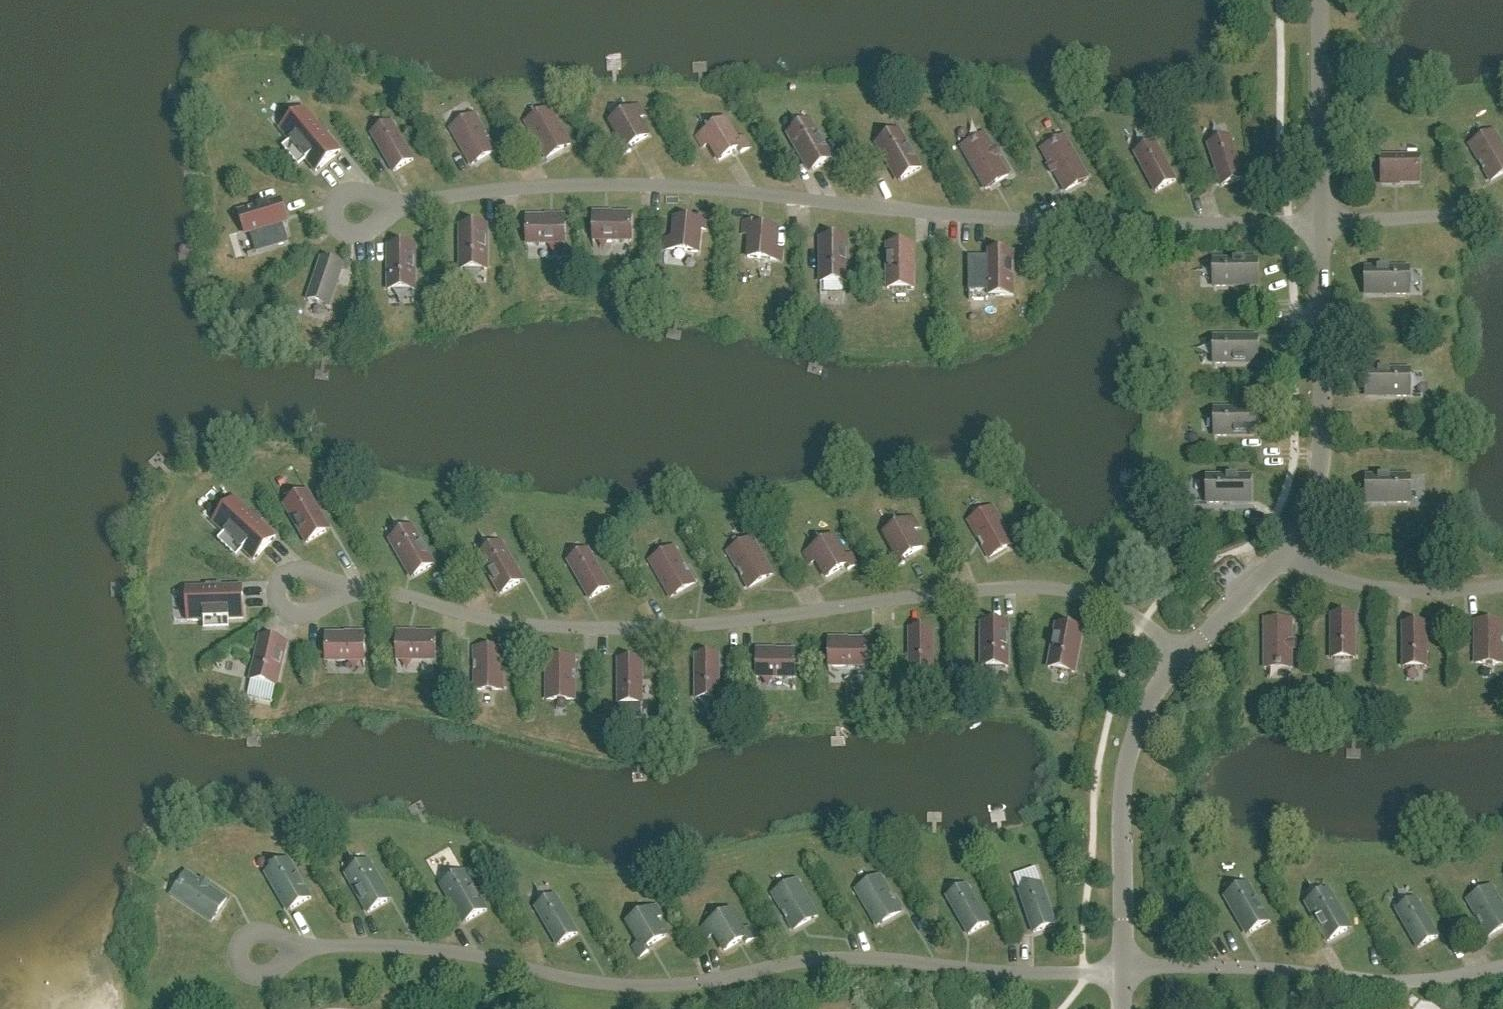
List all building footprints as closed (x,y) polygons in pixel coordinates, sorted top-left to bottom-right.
[(1360,10),(1346,9),(1346,18),(1359,18),(1360,10)] [(645,116),(639,107),(610,123),(622,143),(616,146),(623,157),(632,152),(629,148),(649,137),(639,120),(645,116)] [(571,145),(550,109),(526,123),(547,159),(571,145)] [(316,174),(341,153),(305,110),(280,131),(316,174)] [(496,152),(475,115),(451,129),(472,166),(496,152)] [(738,141),(726,121),(698,138),(703,148),(709,144),(720,161),(739,150),(741,154),(750,149),(744,138),(738,141)] [(833,160),(811,122),(788,135),(800,156),(803,154),(813,171),(833,160)] [(414,161),(392,123),(372,135),(394,173),(414,161)] [(1494,131),(1470,145),(1491,182),(1502,175),(1502,147),(1494,131)] [(922,169),(900,132),(877,145),(889,166),(892,164),(902,181),(922,169)] [(994,150),(985,135),(962,148),(986,190),(1009,176),(998,157),(1000,156),(996,149),(994,150)] [(1089,179),(1065,137),(1042,151),(1053,170),(1050,171),(1054,178),(1057,177),(1066,192),(1089,179)] [(1244,180),(1230,138),(1208,145),(1222,187),(1244,180)] [(1176,182),(1155,143),(1135,154),(1156,193),(1176,182)] [(1381,184),(1420,184),(1420,160),(1419,160),(1419,158),(1401,157),(1401,160),(1381,160),(1381,184)] [(377,180),(375,188),(393,193),(395,184),(377,180)] [(289,245),(281,220),(286,218),(281,201),(239,214),(244,231),(250,229),(257,253),(248,256),(248,257),(289,245)] [(632,239),(632,216),(593,216),(593,239),(613,239),(613,242),(631,242),(631,239),(632,239)] [(673,240),(666,239),(665,250),(698,253),(700,230),(707,231),(708,218),(698,217),(698,222),(675,220),(673,240)] [(566,242),(565,219),(527,219),(527,242),(528,242),(528,245),(546,245),(546,242),(566,242)] [(750,235),(748,258),(781,261),(782,250),(775,250),(777,230),(754,228),(755,223),(745,222),(744,235),(750,235)] [(487,271),(487,227),(464,227),(464,247),(460,247),(461,270),(487,271)] [(821,283),(848,283),(847,239),(825,239),(825,259),(821,259),(821,283)] [(887,290),(914,290),(914,266),(910,265),(910,246),(887,246),(887,290)] [(415,291),(415,247),(392,247),(392,267),(388,267),(389,291),(415,291)] [(990,297),(1014,297),(1013,253),(989,254),(989,259),(969,259),(970,292),(990,292),(990,297)] [(330,308),(343,267),(322,259),(308,301),(330,308)] [(1238,283),(1258,283),(1258,260),(1214,261),(1214,288),(1238,287),(1238,283)] [(1385,296),(1410,296),(1409,269),(1366,269),(1366,292),(1385,292),(1385,296)] [(1258,365),(1258,342),(1238,342),(1238,338),(1214,338),(1214,365),(1258,365)] [(1386,398),(1410,398),(1410,371),(1366,371),(1366,394),(1386,394),(1386,398)] [(1258,437),(1258,414),(1239,414),(1239,410),(1215,410),(1215,437),(1258,437)] [(1251,477),(1207,477),(1207,504),(1231,504),(1231,500),(1251,500),(1251,477)] [(1387,504),(1411,504),(1410,477),(1367,477),(1367,500),(1387,500),(1387,504)] [(317,516),(320,514),(308,493),(285,506),(307,544),(327,533),(317,516)] [(254,562),(276,539),(235,500),(213,524),(254,562)] [(989,559),(1014,545),(993,508),(969,522),(989,559)] [(919,528),(913,518),(884,534),(896,555),(890,558),(896,569),(905,564),(903,560),(922,549),(913,532),(919,528)] [(435,566),(413,528),(390,541),(402,562),(405,560),(415,577),(435,566)] [(845,558),(834,538),(805,554),(811,564),(817,561),(827,578),(846,567),(848,571),(857,566),(851,555),(845,558)] [(773,575),(752,539),(728,553),(749,589),(773,575)] [(514,565),(502,544),(479,557),(501,595),(520,584),(511,567),(514,565)] [(695,584),(674,548),(650,562),(671,598),(695,584)] [(610,589),(588,551),(568,562),(590,600),(610,589)] [(244,620),(243,588),(187,590),(188,622),(244,620)] [(1332,616),(1332,659),(1355,659),(1355,616),(1332,616)] [(1265,668),(1292,668),(1292,646),(1295,646),(1295,638),(1292,638),(1292,620),(1265,620),(1265,668)] [(1475,664),(1502,664),(1502,622),(1475,622),(1475,664)] [(982,668),(1008,668),(1008,624),(986,624),(986,644),(982,644),(982,668)] [(1403,624),(1403,668),(1426,668),(1426,624),(1403,624)] [(1079,630),(1056,626),(1048,669),(1075,674),(1079,650),(1075,649),(1079,630)] [(933,630),(910,630),(910,674),(933,674),(933,630)] [(436,635),(397,635),(397,659),(417,658),(417,661),(435,661),(435,658),(436,658),(436,635)] [(365,636),(326,636),(326,659),(327,659),(327,662),(345,662),(345,659),(365,659),(365,636)] [(236,670),(253,674),(251,681),(277,687),(287,644),(265,639),(263,648),(256,646),(239,659),(236,670)] [(868,641),(829,642),(829,665),(849,665),(849,668),(867,667),(867,665),(868,665),(868,641)] [(503,691),(503,649),(475,649),(475,691),(503,691)] [(796,652),(757,652),(757,676),(777,676),(777,678),(795,678),(795,675),(796,675),(796,652)] [(719,656),(696,656),(696,700),(719,700),(719,656)] [(575,658),(547,658),(547,700),(575,700),(575,658)] [(642,661),(619,661),(619,705),(642,704),(642,661)] [(289,862),(266,875),(278,896),(282,894),(292,911),(311,899),(289,862)] [(370,862),(346,876),(368,914),(388,902),(378,885),(382,883),(370,862)] [(465,873),(442,887),(454,908),(457,906),(467,923),(487,911),(465,873)] [(187,874),(172,896),(212,922),(227,900),(208,888),(210,885),(203,881),(202,883),(187,874)] [(901,913),(880,876),(856,890),(877,927),(901,913)] [(797,880),(773,894),(794,931),(818,917),(797,880)] [(1055,926),(1041,885),(1020,892),(1034,934),(1055,926)] [(1248,885),(1225,898),(1237,919),(1241,917),(1250,934),(1270,923),(1248,885)] [(989,924),(967,886),(947,898),(969,936),(989,924)] [(1468,901),(1489,937),(1502,929),(1502,906),(1492,887),(1468,901)] [(1329,891),(1306,905),(1328,942),(1348,931),(1338,914),(1341,912),(1329,891)] [(578,935),(556,897),(536,908),(558,946),(578,935)] [(1416,900),(1396,911),(1418,949),(1438,938),(1416,900)] [(662,916),(656,907),(628,923),(640,944),(634,947),(640,958),(649,953),(646,949),(666,937),(656,920),(662,916)] [(743,931),(731,911),(703,928),(709,938),(715,934),(725,951),(744,940),(747,944),(755,939),(749,928),(743,931)]
